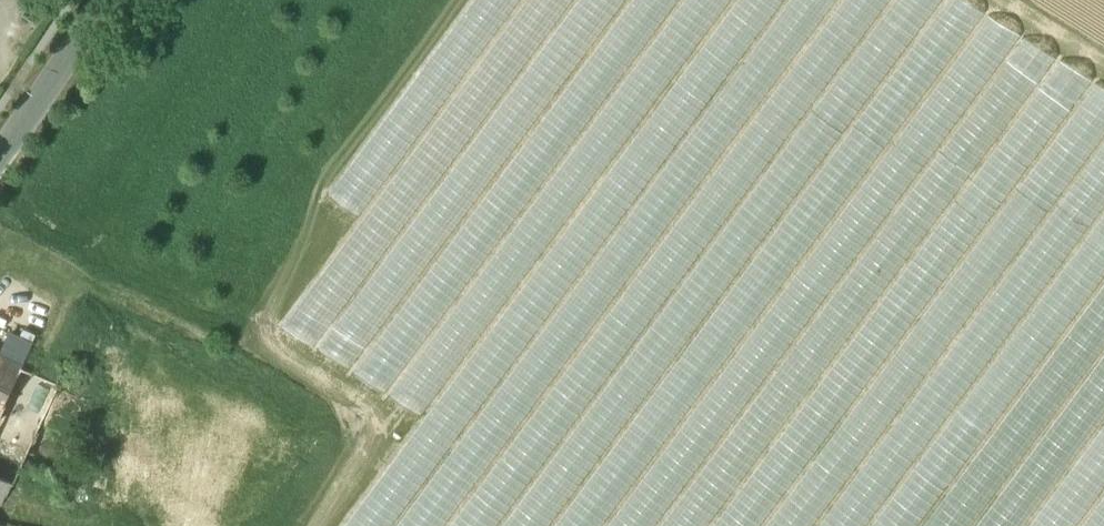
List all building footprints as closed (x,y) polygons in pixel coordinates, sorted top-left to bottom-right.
[(8,337),(0,353),(0,357),(21,367),(29,347),(8,337)] [(13,389),(21,369),(22,368),(0,357),(0,382),(13,389)] [(3,410),(13,389),(0,382),(0,409),(3,410)] [(0,481),(0,506),(1,506),(11,486),(0,481)]
